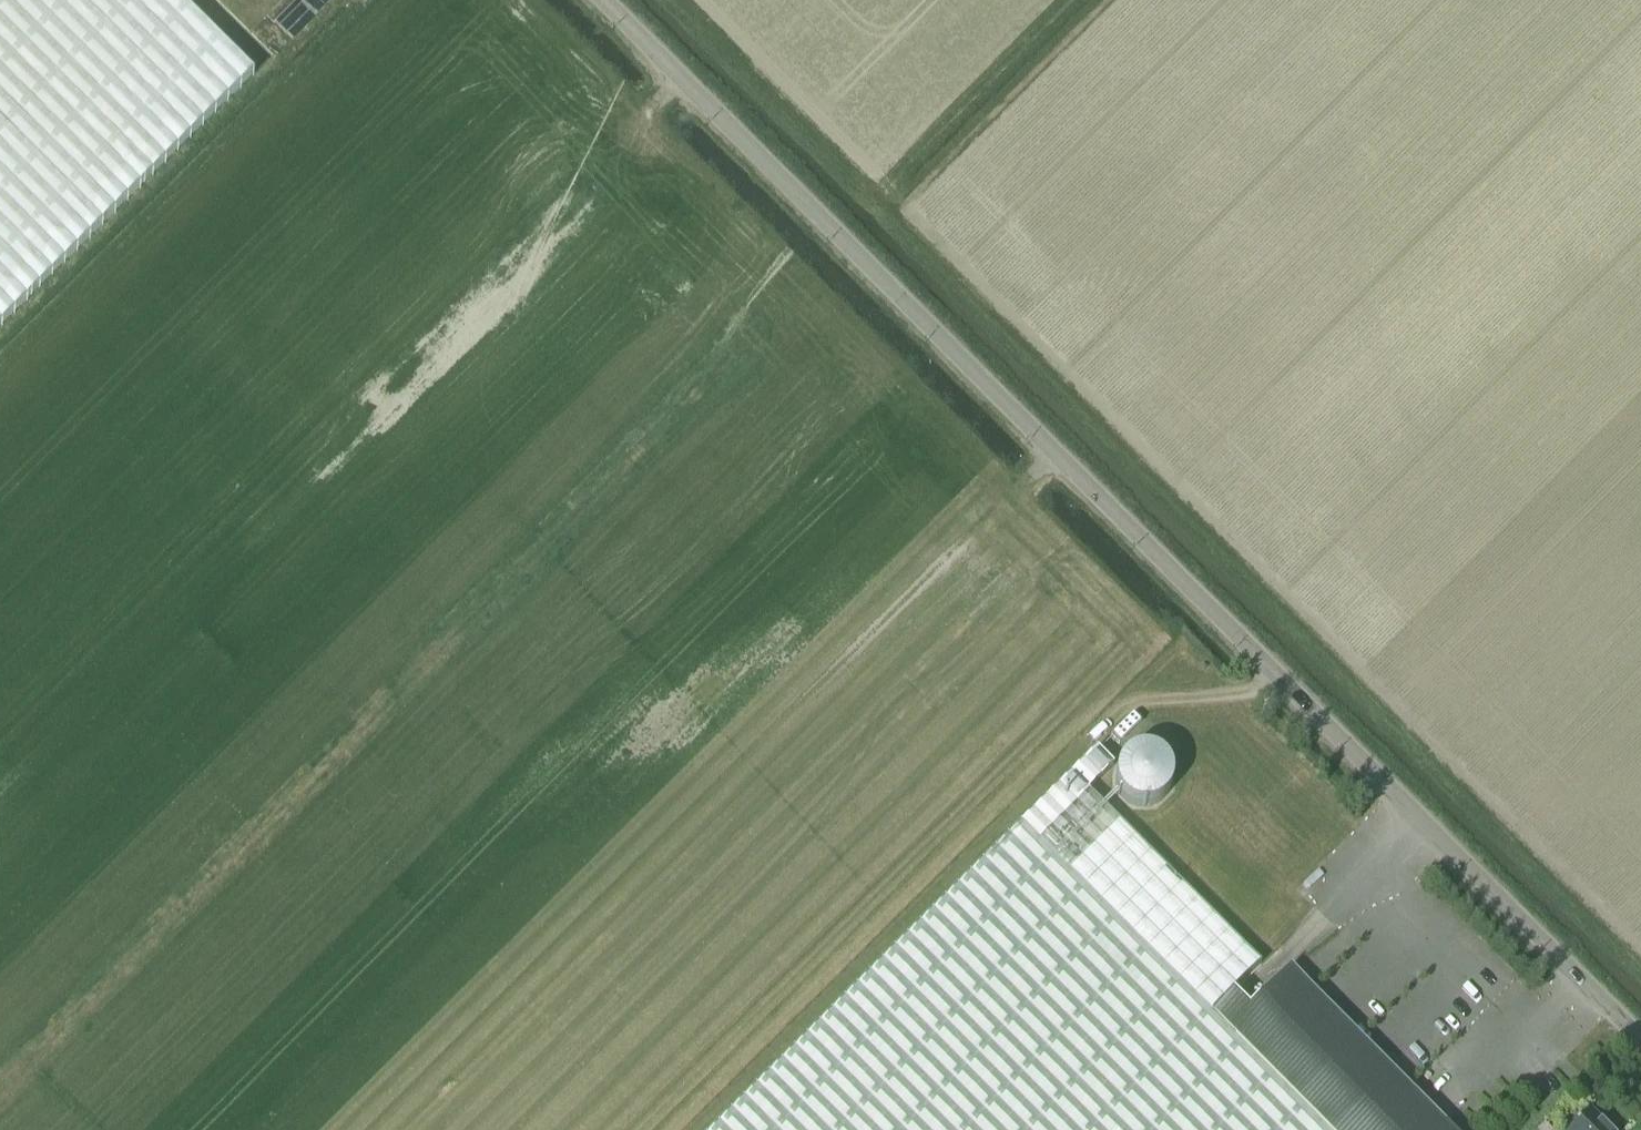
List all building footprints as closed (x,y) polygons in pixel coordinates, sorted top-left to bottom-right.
[(254,75),(179,0),(0,0),(0,328),(254,75)] [(1133,714),(1111,735),(1119,744),(1141,722),(1133,714)] [(1418,1097),(1289,968),(1289,967),(1248,1008),(1233,993),(1232,993),(1260,965),(1088,791),(1087,790),(1112,765),(1098,751),(1097,749),(1071,775),(1021,825),(832,1012),(713,1129),(1451,1129),(1418,1097)] [(1166,761),(1163,758),(1159,755),(1155,752),(1151,751),(1146,750),(1141,749),(1137,750),(1132,752),(1128,754),(1124,757),(1121,760),(1118,764),(1116,768),(1115,773),(1115,778),(1115,783),(1116,787),(1118,792),(1121,796),(1124,799),(1128,802),(1133,804),(1137,806),(1142,806),(1147,806),(1152,805),(1156,803),(1160,800),(1164,797),(1167,793),(1169,789),(1171,785),(1171,780),(1171,775),(1170,770),(1169,766),(1166,761)] [(1588,1111),(1569,1129),(1608,1129),(1588,1111)] [(1533,1129),(1552,1129),(1542,1121),(1533,1129)]
